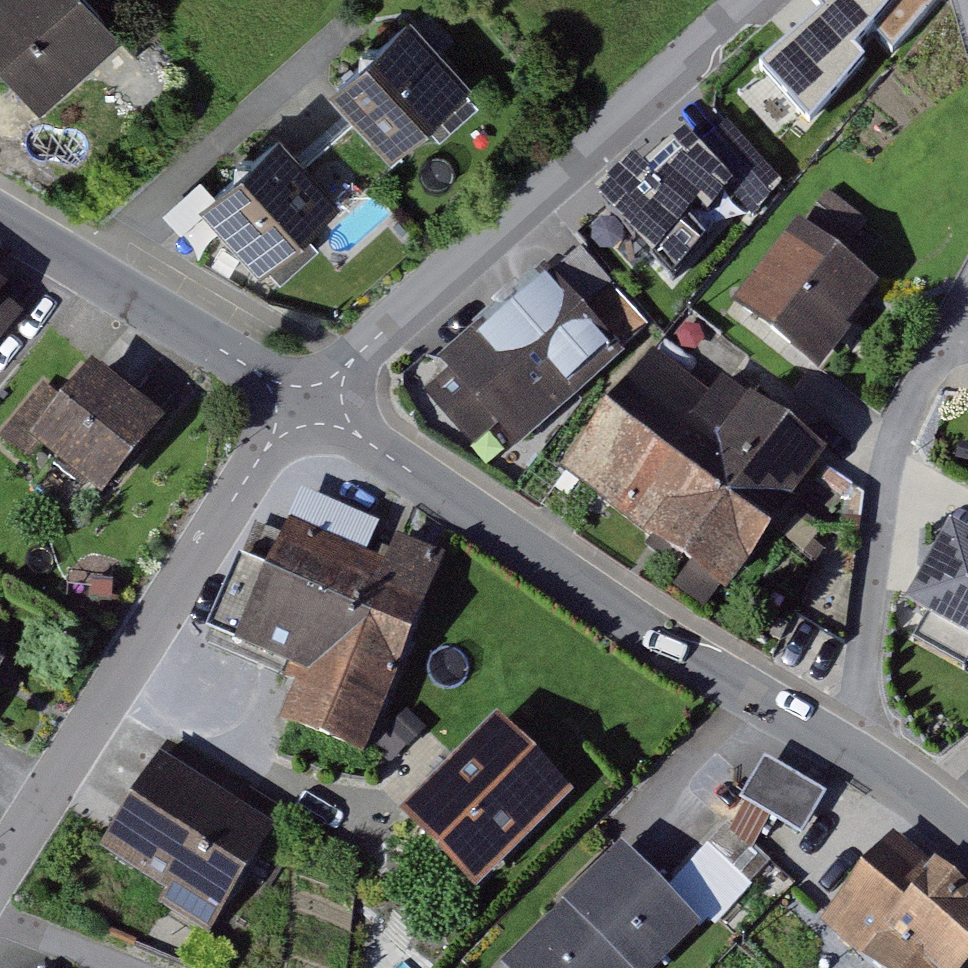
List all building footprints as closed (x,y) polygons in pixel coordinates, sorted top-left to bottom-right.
[(48,116),(133,38),(98,0),(0,0),(0,65),(48,116)] [(806,10),(745,65),(758,79),(739,96),(778,137),(797,119),(810,133),(873,57),(864,48),(875,34),(893,53),(936,0),(797,0),(806,10)] [(415,31),(339,95),(399,166),(475,103),(415,31)] [(633,143),(580,192),(600,213),(591,222),(638,276),(649,264),(671,286),(711,240),(688,218),(699,206),(708,214),(732,186),(724,178),(733,167),(687,118),(645,157),(633,143)] [(208,207),(273,283),(355,214),(290,138),(208,207)] [(805,238),(744,318),(823,378),(884,298),(805,238)] [(554,279),(428,382),(496,465),(622,361),(554,279)] [(13,315),(0,305),(0,330),(13,315)] [(574,477),(741,602),(839,471),(752,406),(739,424),(659,364),(574,477)] [(49,451),(112,503),(174,427),(109,374),(79,410),(54,389),(13,439),(40,462),(49,451)] [(294,504),(287,519),(365,552),(379,520),(301,487),(294,504)] [(290,725),(361,754),(442,558),(393,538),(384,560),(375,556),(365,552),(287,519),(285,519),(266,567),(244,558),(212,635),(250,651),(279,662),(310,675),(290,725)] [(928,603),(967,626),(967,535),(928,603)] [(99,845),(215,920),(273,830),(197,781),(206,767),(149,730),(139,746),(129,761),(147,772),(128,801),(99,845)] [(420,824),(488,894),(584,802),(517,731),(420,824)] [(744,796),(804,832),(826,794),(766,759),(744,796)] [(713,922),(777,867),(743,828),(679,883),(713,922)] [(886,967),(967,967),(967,902),(903,843),(833,919),(886,967)] [(506,967),(654,967),(696,925),(619,849),(504,966),(506,967)]
